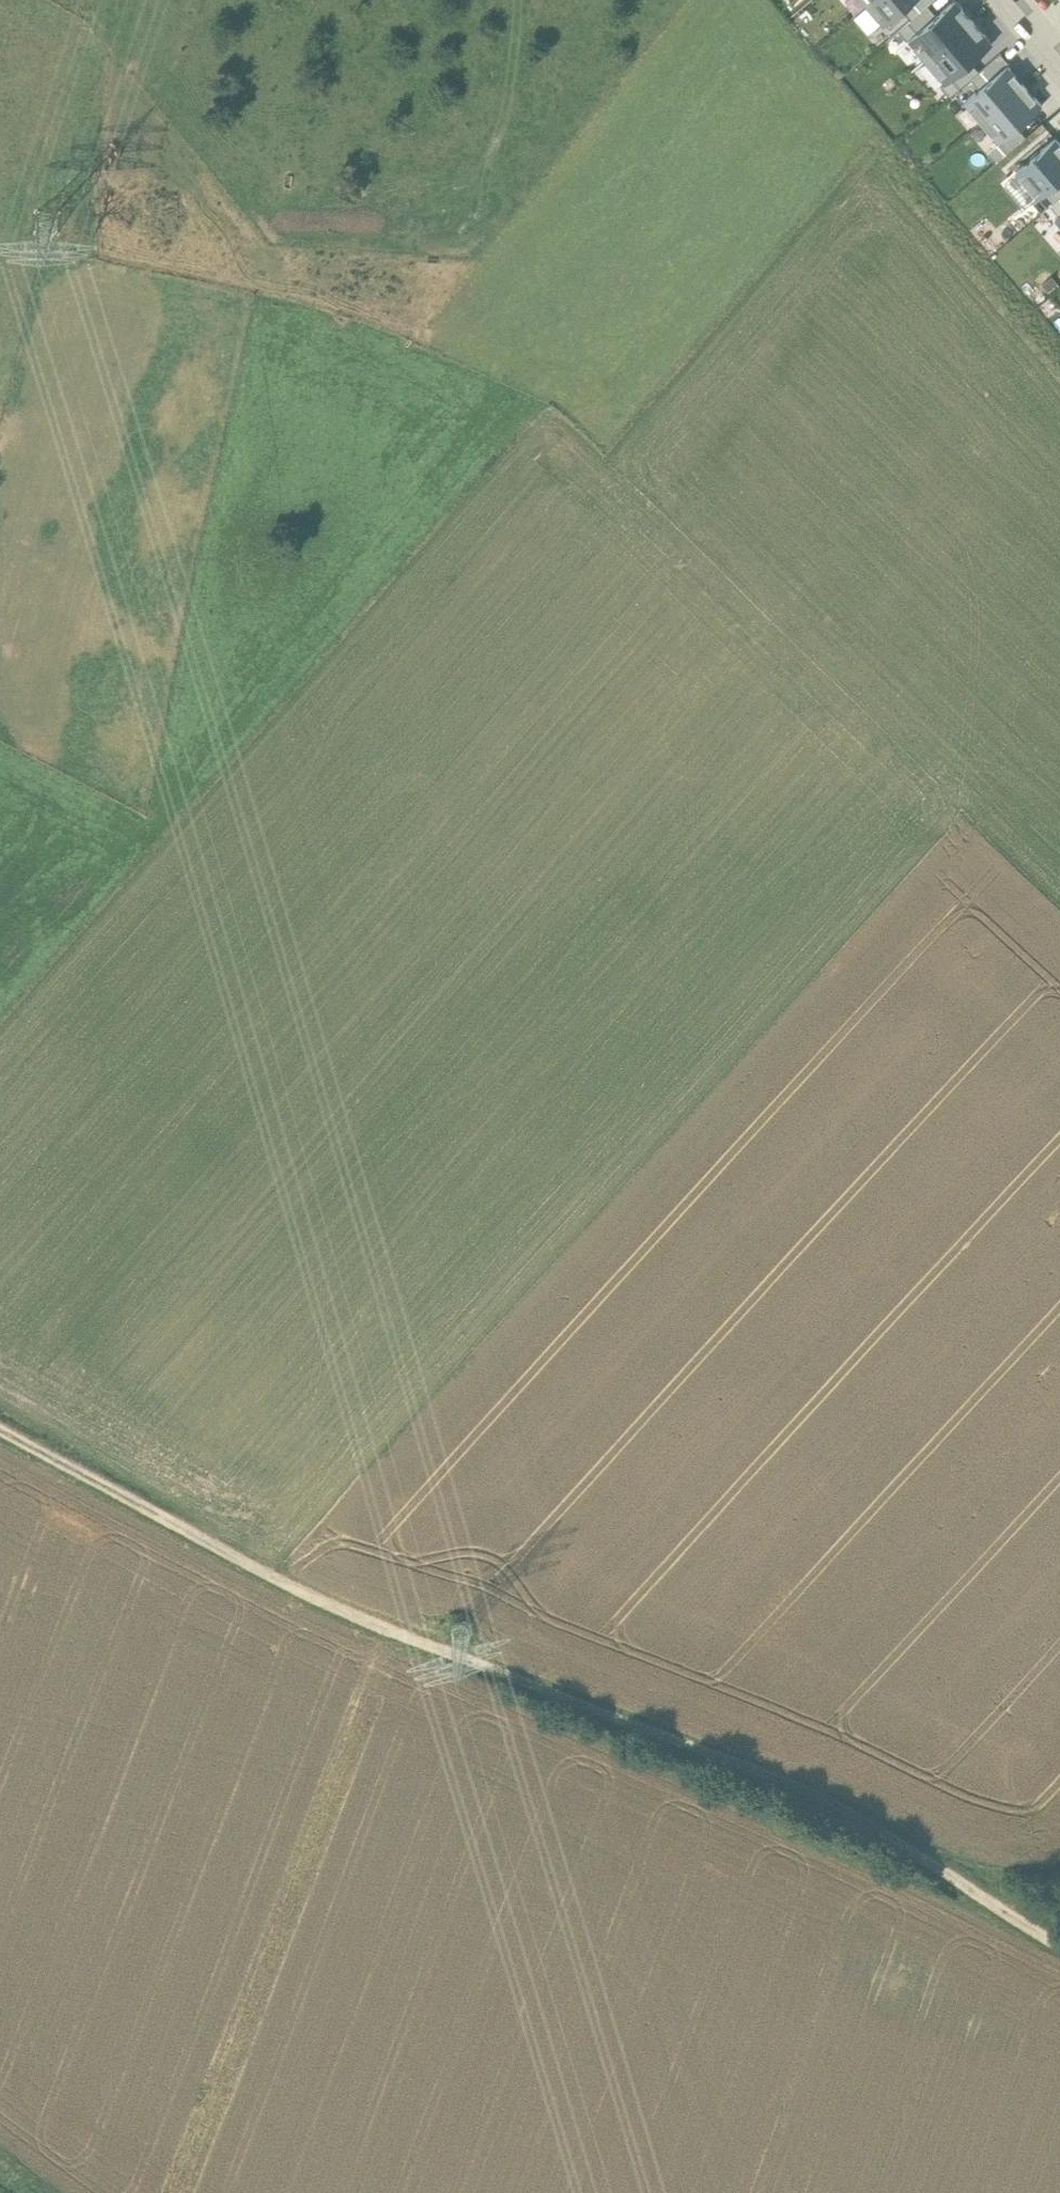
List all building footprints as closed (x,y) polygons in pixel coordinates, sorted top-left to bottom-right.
[(866,7),(883,28),(902,11),(916,0),(874,0),(866,7)] [(902,11),(910,21),(927,6),(935,0),(916,0),(902,11)] [(972,21),(955,0),(936,16),(908,40),(925,60),(972,21)] [(908,40),(936,16),(927,6),(910,21),(897,32),(906,42),(908,40)] [(992,44),(972,21),(925,60),(945,84),(970,63),(992,44)] [(979,73),(970,80),(979,89),(1007,66),(1009,64),(1000,54),(979,73)] [(979,73),(970,63),(945,84),(940,89),(949,98),(970,80),(979,73)] [(1024,86),(1007,66),(979,89),(964,102),(981,123),(1024,86)] [(1042,107),(1024,86),(981,123),(998,143),(1016,128),(1042,107)] [(986,153),(995,163),(1026,137),(1016,128),(998,143),(986,153)] [(1055,139),(1015,173),(1038,199),(1059,181),(1059,145),(1055,139)] [(1059,198),(1059,181),(1038,199),(1032,204),(1041,214),(1049,207),(1059,198)] [(1059,216),(1059,198),(1049,207),(1058,217),(1059,216)]
